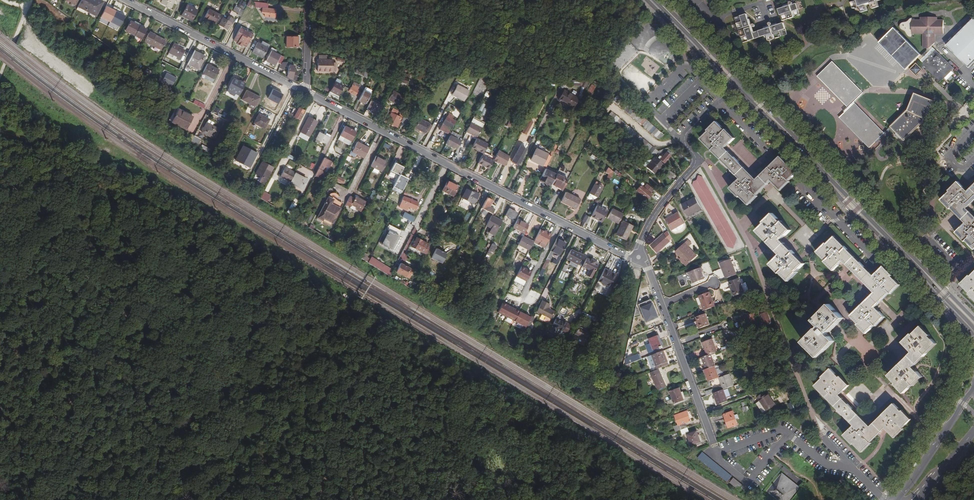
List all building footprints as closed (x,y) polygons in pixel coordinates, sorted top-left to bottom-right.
[(78,7),(96,15),(102,2),(99,0),(81,0),(78,7)] [(161,3),(170,9),(175,0),(162,0),(161,3)] [(253,3),(255,8),(260,8),(260,11),(262,11),(262,13),(264,13),(264,17),(275,18),(276,10),(267,8),(267,4),(259,3),(252,2),(253,3)] [(796,4),(793,5),(790,5),(788,6),(779,9),(782,21),(799,16),(796,4)] [(197,10),(187,5),(181,16),(191,21),(197,10)] [(107,6),(101,17),(110,22),(116,11),(107,6)] [(241,17),(244,10),(235,6),(233,10),(238,13),(237,14),(241,17)] [(204,18),(216,24),(220,16),(208,9),(204,18)] [(116,11),(110,22),(120,27),(126,16),(116,11)] [(744,28),(750,26),(746,14),(735,18),(738,29),(744,28)] [(229,27),(231,23),(233,19),(228,17),(227,19),(228,20),(228,21),(223,18),(219,25),(227,30),(229,27)] [(946,46),(968,68),(973,63),(973,18),(946,46)] [(894,28),(880,43),(906,69),(918,57),(922,62),(921,64),(917,60),(909,68),(916,75),(924,67),(940,83),(948,74),(954,69),(932,46),(934,44),(934,35),(943,36),(943,22),(937,22),(937,19),(920,19),(920,22),(911,22),(911,35),(924,35),(924,48),(927,48),(927,50),(921,56),(899,33),(899,32),(898,30),(897,31),(894,28)] [(147,30),(140,26),(134,23),(131,21),(126,31),(142,40),(147,30)] [(772,27),(774,33),(775,38),(787,35),(783,23),(772,27)] [(114,29),(106,26),(103,24),(101,29),(105,31),(104,34),(110,37),(114,29)] [(752,33),(754,39),(760,37),(762,43),(773,39),(772,34),(770,27),(752,33)] [(244,30),(240,28),(234,40),(238,42),(237,43),(242,46),(242,44),(246,46),(253,34),(249,32),(244,30)] [(751,28),(745,29),(739,31),(743,43),(754,39),(752,33),(751,28)] [(99,40),(102,36),(94,31),(92,35),(99,40)] [(149,32),(144,41),(161,49),(165,41),(155,36),(155,35),(149,32)] [(297,46),(297,42),(297,37),(287,37),(287,46),(297,46)] [(252,52),(263,57),(270,45),(262,42),(261,45),(257,43),(252,52)] [(179,60),(184,50),(178,47),(179,46),(174,43),(168,56),(176,60),(176,59),(179,60)] [(189,60),(188,64),(198,69),(205,57),(194,51),(193,55),(189,60)] [(277,63),(281,64),(282,62),(284,58),(271,51),(266,61),(275,66),(277,63)] [(334,60),(318,59),(318,72),(333,72),(334,60)] [(281,64),(279,68),(283,70),(287,62),(282,62),(281,64)] [(832,62),(817,77),(847,107),(861,92),(832,62)] [(207,64),(203,73),(214,79),(219,70),(207,64)] [(289,66),(287,77),(292,79),(296,80),(297,71),(294,71),(294,66),(289,66)] [(365,71),(356,69),(356,72),(364,74),(363,76),(370,77),(371,72),(369,72),(369,71),(365,70),(365,71)] [(407,77),(397,75),(394,80),(408,83),(408,81),(406,80),(407,77)] [(239,96),(245,84),(239,81),(238,82),(233,79),(227,91),(229,93),(229,94),(234,96),(235,94),(239,96)] [(336,79),(329,92),(338,96),(343,86),(339,84),(340,81),(336,79)] [(360,85),(354,82),(348,92),(355,96),(358,90),(357,90),(360,85)] [(587,91),(592,93),(596,86),(591,84),(587,91)] [(469,91),(457,85),(452,95),(464,101),(469,91)] [(273,89),(268,98),(278,104),(284,94),(273,89)] [(576,109),(580,100),(578,99),(580,95),(577,93),(575,97),(564,90),(558,99),(572,108),(573,107),(576,109)] [(242,100),(255,106),(259,97),(247,91),(242,100)] [(370,94),(363,91),(358,100),(365,104),(370,94)] [(404,97),(393,91),(388,100),(400,106),(401,104),(403,105),(405,100),(403,99),(404,97)] [(847,107),(843,111),(845,112),(854,103),(860,97),(864,94),(862,93),(861,92),(847,107)] [(934,101),(915,93),(910,104),(912,105),(908,109),(890,127),(905,141),(925,122),(924,121),(925,119),(926,120),(934,101)] [(663,135),(617,96),(613,100),(659,139),(663,135)] [(380,106),(371,101),(367,109),(376,114),(380,106)] [(845,112),(839,118),(869,148),(884,133),(854,103),(845,112)] [(304,111),(298,108),(297,109),(294,107),(291,113),(294,115),(293,117),(299,120),(304,111)] [(192,117),(178,110),(172,122),(186,130),(192,117)] [(653,156),(657,151),(611,112),(607,117),(653,156)] [(450,135),(453,130),(452,129),(456,120),(452,119),(454,116),(449,113),(447,116),(443,123),(439,130),(450,135)] [(269,120),(259,114),(254,123),(264,129),(269,120)] [(401,121),(401,120),(399,119),(400,117),(393,114),(389,122),(398,127),(401,121)] [(411,118),(404,115),(401,120),(401,121),(408,124),(411,118)] [(317,122),(308,118),(301,132),(310,137),(317,122)] [(428,133),(432,125),(430,124),(430,123),(420,118),(415,128),(425,134),(426,132),(428,133)] [(484,124),(472,118),(471,122),(482,128),(484,124)] [(533,122),(529,120),(523,132),(526,134),(533,122)] [(708,132),(701,139),(740,178),(730,188),(739,197),(740,196),(748,205),(758,196),(757,195),(771,181),(781,191),(790,182),(789,181),(797,172),(789,163),(788,164),(780,156),(756,179),(725,148),(735,138),(726,129),(725,130),(717,121),(708,131),(708,132)] [(482,128),(471,122),(466,132),(477,138),(482,128)] [(217,128),(206,123),(201,133),(212,138),(217,128)] [(339,139),(351,145),(357,134),(352,131),(348,129),(344,127),(339,139)] [(320,141),(326,145),(330,138),(318,132),(315,139),(316,139),(315,141),(319,143),(320,141)] [(194,136),(191,142),(198,145),(201,139),(194,136)] [(461,141),(450,136),(446,143),(457,149),(461,141)] [(483,153),(488,144),(477,138),(472,147),(483,153)] [(352,152),(364,158),(369,148),(357,142),(352,152)] [(551,157),(557,144),(556,144),(549,155),(551,157)] [(243,145),(235,160),(251,168),(258,153),(243,145)] [(519,165),(522,158),(521,157),(525,149),(520,146),(516,153),(518,154),(520,150),(523,151),(517,163),(513,160),(512,161),(519,165)] [(538,163),(545,168),(551,157),(549,155),(536,149),(530,160),(535,162),(536,161),(538,162),(538,163)] [(518,154),(516,153),(513,160),(517,163),(523,151),(520,150),(518,154)] [(671,153),(667,150),(665,152),(664,151),(660,156),(661,157),(660,159),(664,163),(671,153)] [(452,159),(458,161),(461,153),(456,151),(452,159)] [(509,157),(498,151),(493,161),(498,164),(499,163),(504,166),(509,157)] [(376,155),(370,166),(381,172),(387,161),(376,155)] [(493,161),(482,155),(478,163),(489,169),(493,161)] [(663,164),(654,157),(651,160),(650,159),(646,161),(643,164),(654,174),(663,164)] [(324,158),(314,177),(321,181),(325,175),(323,173),(325,169),(327,170),(332,161),(327,159),(324,158)] [(268,165),(262,162),(255,174),(261,177),(259,182),(264,184),(271,172),(265,169),(268,165)] [(399,175),(399,174),(403,167),(395,163),(390,171),(399,175)] [(613,172),(609,168),(604,166),(602,168),(610,172),(607,178),(609,179),(613,172)] [(290,182),(295,173),(285,168),(281,177),(290,182)] [(551,184),(556,175),(544,169),(541,176),(542,177),(540,181),(550,186),(551,184)] [(674,173),(668,169),(664,175),(669,179),(674,173)] [(290,182),(290,183),(301,189),(306,179),(295,173),(290,182)] [(568,179),(557,173),(556,175),(551,184),(562,190),(568,179)] [(399,175),(393,187),(401,191),(407,179),(399,174),(399,175)] [(343,184),(345,179),(338,176),(336,181),(343,184)] [(697,180),(693,181),(692,185),(727,247),(734,249),(737,239),(702,177),(698,176),(697,180)] [(447,180),(441,191),(445,193),(452,197),(458,186),(447,180)] [(973,249),(973,216),(970,211),(967,208),(973,201),(973,185),(971,188),(967,191),(958,182),(949,190),(950,192),(941,200),(950,209),(951,208),(962,220),(965,223),(955,233),(965,242),(966,241),(973,249)] [(602,187),(595,183),(590,193),(592,195),(591,197),(594,198),(596,197),(597,197),(602,187)] [(653,189),(646,184),(643,188),(640,186),(636,190),(647,199),(651,195),(650,193),(653,189)] [(478,194),(466,188),(461,198),(473,204),(478,194)] [(580,200),(565,192),(561,201),(576,209),(580,200)] [(260,199),(267,203),(270,196),(264,193),(260,199)] [(350,196),(344,206),(347,205),(350,207),(351,205),(356,208),(356,209),(361,211),(366,201),(356,196),(354,198),(350,196)] [(333,200),(328,197),(317,218),(322,221),(323,219),(332,223),(340,209),(331,204),(333,200)] [(418,203),(403,197),(399,207),(406,210),(408,207),(415,210),(418,203)] [(481,209),(491,215),(495,207),(490,204),(492,201),(487,198),(481,209)] [(701,209),(695,198),(682,205),(688,216),(701,209)] [(296,204),(292,202),(287,212),(291,214),(296,204)] [(591,216),(601,222),(607,211),(596,205),(591,216)] [(509,208),(505,215),(513,219),(517,213),(509,208)] [(607,218),(617,223),(623,214),(612,209),(607,218)] [(412,222),(414,218),(404,213),(402,217),(412,222)] [(679,213),(666,220),(672,230),(685,223),(679,213)] [(764,223),(757,231),(780,255),(770,264),(779,273),(780,272),(789,281),(798,272),(797,271),(805,264),(781,240),(791,230),(782,221),(781,222),(772,213),(763,222),(764,223)] [(488,233),(494,236),(502,222),(491,216),(490,217),(488,221),(486,226),(491,228),(488,233)] [(513,228),(524,233),(528,225),(517,220),(513,228)] [(632,226),(622,221),(615,235),(625,240),(632,226)] [(390,226),(381,244),(391,249),(400,231),(390,226)] [(540,230),(535,238),(546,244),(551,235),(546,232),(546,233),(540,230)] [(663,234),(650,246),(657,253),(670,241),(663,234)] [(522,236),(518,245),(529,250),(533,242),(522,236)] [(825,243),(817,252),(825,261),(824,262),(833,270),(843,261),(874,293),(850,316),(858,324),(857,325),(866,333),(875,325),(876,326),(885,317),(875,307),(890,293),(891,294),(900,285),(891,276),(892,275),(883,266),(873,276),(834,236),(827,244),(825,243)] [(428,244),(416,238),(411,246),(423,253),(428,244)] [(566,244),(556,239),(550,251),(560,255),(566,244)] [(688,241),(676,253),(681,258),(679,259),(686,266),(696,256),(688,247),(692,244),(688,241)] [(496,245),(491,243),(486,254),(489,256),(491,251),(493,252),(496,245)] [(431,258),(441,264),(446,254),(436,249),(431,258)] [(576,268),(583,255),(577,252),(577,253),(571,250),(566,258),(571,261),(569,264),(576,268)] [(357,256),(368,263),(370,260),(370,259),(367,257),(368,255),(363,253),(362,254),(359,252),(359,253),(357,256)] [(591,277),(596,267),(598,264),(586,258),(582,266),(589,270),(586,275),(591,277)] [(726,278),(737,274),(731,258),(720,262),(726,278)] [(370,260),(368,263),(389,276),(391,273),(383,268),(382,270),(379,268),(380,266),(370,260)] [(410,269),(400,263),(395,272),(405,277),(410,269)] [(588,270),(579,265),(572,279),(574,280),(578,274),(584,277),(588,270)] [(520,268),(515,277),(525,282),(530,273),(520,268)] [(615,276),(609,273),(610,272),(604,269),(603,271),(597,281),(601,283),(602,285),(604,286),(605,285),(609,287),(615,276)] [(699,269),(686,273),(688,280),(693,279),(694,283),(704,279),(699,269)] [(568,274),(561,271),(558,277),(565,280),(568,274)] [(970,276),(969,275),(960,284),(969,293),(968,294),(973,300),(973,272),(970,276)] [(394,275),(393,277),(406,285),(407,283),(394,275)] [(739,278),(730,281),(735,295),(744,292),(739,278)] [(711,301),(708,292),(698,296),(704,311),(715,307),(712,300),(711,301)] [(649,317),(655,314),(649,299),(638,304),(639,307),(645,322),(650,320),(649,317)] [(543,321),(548,323),(554,312),(548,308),(549,304),(542,301),(537,312),(545,316),(543,321)] [(497,312),(514,321),(519,312),(502,303),(497,312)] [(830,304),(813,320),(820,326),(818,329),(817,328),(803,342),(818,357),(835,341),(827,333),(829,331),(830,332),(844,318),(830,304)] [(767,311),(761,313),(765,323),(770,321),(767,311)] [(530,318),(519,312),(514,321),(525,327),(526,326),(528,321),(530,318)] [(697,321),(700,329),(710,325),(706,314),(696,317),(697,321)] [(756,321),(754,315),(746,318),(749,324),(756,321)] [(562,321),(556,318),(551,326),(548,333),(558,339),(562,331),(566,334),(571,324),(563,320),(562,321)] [(895,384),(904,393),(913,384),(914,385),(923,377),(913,367),(937,344),(929,336),(930,335),(921,326),(912,334),(911,333),(902,342),(912,352),(889,375),(896,383),(895,384)] [(588,332),(578,327),(574,333),(585,339),(588,332)] [(662,348),(658,335),(649,339),(651,346),(648,348),(650,351),(654,350),(655,352),(661,350),(660,349),(662,348)] [(711,354),(718,351),(713,339),(703,343),(708,355),(711,354)] [(668,362),(664,350),(651,355),(656,366),(668,362)] [(716,365),(711,354),(708,355),(702,357),(707,369),(715,366),(716,365)] [(624,361),(623,365),(624,365),(630,363),(638,360),(637,356),(624,361)] [(719,377),(715,366),(707,369),(704,369),(709,381),(719,377)] [(822,378),(815,386),(853,425),(844,435),(852,444),(854,443),(862,452),(871,443),(870,442),(885,428),(895,437),(904,429),(903,428),(911,419),(903,410),(902,411),(894,403),(870,426),(840,395),(849,385),(840,376),(839,377),(830,368),(822,377),(822,378)] [(657,390),(666,387),(659,369),(650,373),(657,390)] [(730,373),(719,377),(722,385),(705,391),(707,395),(714,393),(724,389),(734,385),(730,373)] [(680,388),(670,391),(674,404),(684,400),(680,388)] [(714,393),(718,405),(728,401),(724,389),(714,393)] [(763,394),(758,397),(767,410),(775,404),(769,395),(765,397),(763,394)] [(675,432),(680,430),(687,427),(686,423),(691,421),(688,410),(674,416),(677,425),(673,426),(675,432)] [(733,411),(724,414),(728,427),(738,424),(733,411)] [(697,431),(687,434),(691,445),(701,442),(697,431)] [(727,481),(732,476),(702,452),(698,458),(727,481)] [(767,491),(778,499),(789,499),(799,487),(782,473),(767,491)] [(734,478),(730,482),(739,490),(740,488),(743,485),(734,478)] [(842,478),(838,481),(843,486),(847,483),(842,478)]
